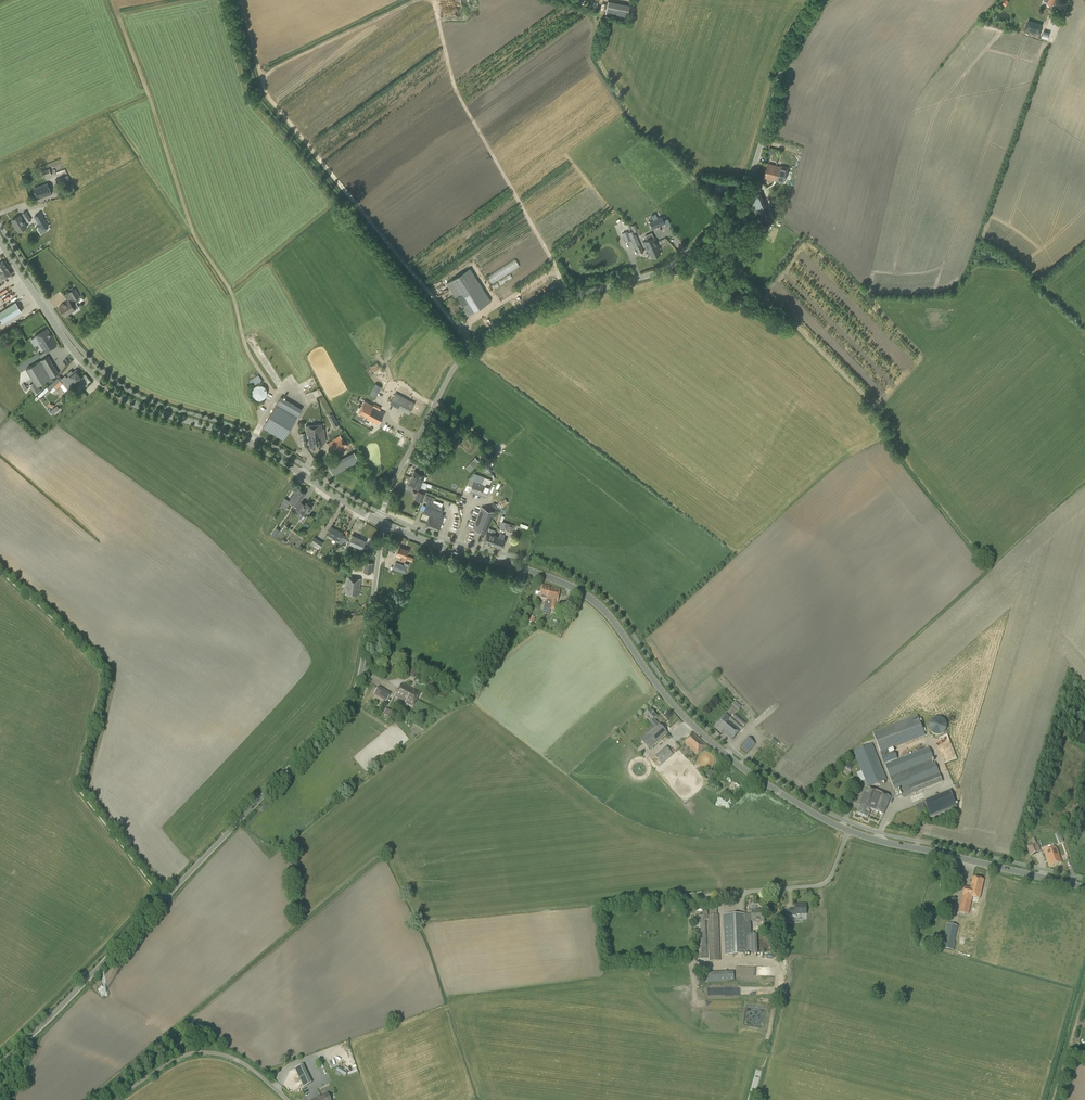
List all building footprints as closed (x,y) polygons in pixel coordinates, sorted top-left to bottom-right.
[(608,15),(629,18),(632,4),(610,1),(608,15)] [(1028,20),(1024,30),(1040,35),(1042,28),(1041,28),(1042,24),(1028,20)] [(780,166),(768,163),(764,178),(784,183),(788,168),(780,166)] [(43,178),(51,175),(49,168),(41,171),(43,178)] [(70,181),(68,175),(63,177),(62,177),(55,179),(58,185),(65,183),(70,181)] [(37,199),(51,194),(47,183),(33,188),(37,199)] [(760,194),(750,199),(763,223),(773,218),(760,194)] [(27,222),(31,220),(26,211),(22,213),(27,222)] [(43,229),(49,225),(41,213),(35,216),(43,229)] [(27,227),(20,215),(11,220),(14,224),(15,224),(20,231),(27,227)] [(652,229),(665,223),(662,216),(649,222),(652,229)] [(636,248),(639,254),(644,252),(635,234),(634,234),(633,230),(627,233),(629,236),(634,248),(636,248)] [(653,245),(657,243),(654,237),(643,242),(646,250),(654,246),(653,245)] [(654,246),(646,250),(647,251),(648,251),(651,258),(660,254),(657,246),(658,246),(657,243),(653,245),(654,246)] [(510,273),(521,267),(516,259),(488,275),(495,288),(513,278),(510,273)] [(11,274),(7,268),(2,272),(1,272),(0,272),(0,281),(11,274)] [(455,297),(468,317),(492,302),(470,268),(446,283),(455,297)] [(65,316),(79,307),(74,299),(79,296),(75,288),(69,292),(73,298),(59,307),(65,316)] [(22,311),(15,302),(0,311),(0,317),(4,323),(22,311)] [(57,345),(51,336),(52,335),(47,328),(34,336),(35,337),(32,339),(35,343),(38,341),(39,343),(40,343),(45,352),(57,345)] [(36,387),(59,373),(48,356),(26,369),(36,387)] [(67,389),(82,377),(76,370),(72,373),(71,370),(67,373),(69,376),(66,377),(65,375),(60,380),(58,377),(46,387),(50,390),(54,386),(56,389),(63,383),(67,389)] [(376,383),(373,389),(379,392),(380,390),(382,387),(376,383)] [(258,400),(259,400),(260,400),(261,400),(263,399),(264,398),(265,398),(266,397),(266,396),(267,394),(267,393),(267,392),(267,391),(267,389),(266,388),(265,387),(265,386),(263,385),(262,385),(261,384),(260,384),(259,384),(257,385),(256,385),(255,386),(254,387),(253,388),(252,389),(252,390),(252,392),(252,393),(252,394),(253,396),(253,397),(254,398),(255,399),(256,399),(258,400)] [(409,414),(415,404),(396,393),(390,403),(409,414)] [(283,441),(297,417),(302,409),(281,396),(276,404),(262,428),(283,441)] [(373,405),(364,401),(357,414),(355,417),(360,420),(361,416),(365,418),(365,417),(378,424),(384,412),(373,406),(373,405)] [(51,411),(54,414),(61,408),(58,405),(51,411)] [(338,424),(333,413),(332,414),(329,415),(329,416),(328,416),(334,427),(338,424)] [(322,431),(322,428),(321,424),(306,426),(307,435),(308,435),(309,441),(313,440),(313,437),(312,437),(311,432),(322,431)] [(313,440),(309,441),(310,447),(323,445),(322,442),(326,441),(324,428),(322,428),(322,431),(311,432),(312,437),(313,437),(313,440)] [(335,454),(347,446),(340,435),(327,443),(335,454)] [(485,456),(489,451),(482,445),(478,450),(485,456)] [(328,465),(333,475),(359,461),(354,451),(328,465)] [(473,467),(479,461),(475,457),(469,463),(473,467)] [(424,474),(426,471),(420,468),(418,472),(414,470),(412,477),(422,482),(426,475),(424,474)] [(485,497),(491,482),(484,479),(484,477),(474,473),(469,479),(465,489),(470,491),(485,497)] [(420,488),(422,482),(412,477),(409,484),(420,488)] [(297,506),(302,500),(306,493),(298,488),(289,501),(297,506)] [(438,531),(444,515),(440,514),(442,507),(438,505),(433,502),(434,498),(426,494),(424,500),(427,501),(423,513),(429,515),(425,526),(438,531)] [(286,508),(290,502),(285,498),(281,505),(286,508)] [(297,506),(295,508),(296,508),(293,511),(300,516),(302,513),(306,515),(312,506),(311,506),(311,504),(308,503),(307,504),(302,500),(297,506)] [(486,532),(487,532),(495,512),(481,507),(473,529),(486,534),(486,532)] [(512,532),(514,527),(513,527),(514,525),(505,522),(506,522),(502,521),(500,528),(512,532)] [(272,533),(276,536),(280,530),(276,527),(272,533)] [(346,542),(348,537),(342,534),(343,533),(331,527),(327,535),(339,540),(338,542),(341,544),(344,541),(346,542)] [(497,536),(487,532),(486,532),(486,534),(483,541),(494,545),(497,536)] [(497,536),(494,545),(502,548),(505,539),(503,538),(504,534),(500,533),(499,537),(497,536)] [(362,549),(365,541),(352,535),(348,543),(362,549)] [(318,549),(323,542),(314,537),(310,544),(318,549)] [(337,554),(345,550),(343,546),(335,550),(337,554)] [(404,561),(406,557),(408,550),(399,547),(396,554),(401,555),(400,560),(404,561)] [(371,573),(372,563),(365,562),(363,572),(371,573)] [(404,573),(407,566),(395,562),(393,569),(404,573)] [(359,595),(361,579),(347,577),(345,594),(359,595)] [(540,596),(557,600),(559,590),(549,588),(549,587),(542,585),(540,596)] [(555,610),(557,600),(540,596),(539,601),(545,602),(543,608),(555,610)] [(412,707),(420,694),(401,684),(395,697),(406,702),(405,703),(412,707)] [(384,704),(391,693),(379,686),(374,694),(378,697),(377,699),(384,704)] [(733,705),(739,710),(742,706),(737,701),(733,705)] [(391,717),(393,712),(387,709),(384,714),(391,717)] [(654,728),(651,730),(641,740),(649,749),(667,733),(659,723),(658,724),(654,720),(657,717),(650,710),(644,715),(650,722),(649,722),(651,726),(654,728)] [(731,719),(725,714),(714,727),(721,733),(722,732),(732,741),(746,724),(734,714),(731,719)] [(900,746),(925,736),(918,716),(893,725),(873,733),(875,739),(880,751),(881,753),(882,757),(890,754),(888,750),(892,749),(900,746)] [(942,719),(939,718),(936,718),(934,719),(931,721),(930,723),(929,726),(929,728),(930,731),(932,733),(934,735),(937,735),(940,735),(942,734),(944,733),(946,730),(947,728),(947,725),(946,722),(944,720),(942,719)] [(692,732),(689,735),(690,736),(687,738),(683,741),(698,755),(707,746),(692,732)] [(749,736),(742,748),(749,753),(756,741),(749,736)] [(872,744),(854,751),(868,787),(885,781),(877,760),(879,759),(872,744)] [(662,764),(673,754),(666,747),(655,756),(662,764)] [(897,757),(884,762),(890,776),(891,779),(890,779),(891,782),(892,783),(895,791),(900,789),(903,797),(903,798),(911,794),(918,792),(943,782),(943,781),(939,773),(935,762),(933,763),(932,760),(934,759),(929,747),(911,755),(910,752),(897,757)] [(883,815),(890,797),(866,788),(859,805),(860,805),(857,813),(868,818),(871,809),(883,815)] [(957,807),(955,803),(955,801),(928,812),(930,818),(953,809),(957,807)] [(1037,844),(1036,842),(1031,844),(1032,846),(1027,848),(1030,855),(1041,851),(1038,844),(1037,844)] [(1050,867),(1062,862),(1056,847),(1044,851),(1050,867)] [(962,895),(958,912),(969,914),(972,897),(980,899),(984,880),(978,878),(977,877),(974,877),(974,878),(973,877),(971,888),(964,887),(962,895)] [(790,916),(796,915),(807,914),(806,905),(795,905),(795,909),(789,909),(790,916)] [(764,921),(764,910),(759,910),(759,911),(752,911),(752,913),(723,915),(725,955),(748,954),(758,954),(757,934),(747,934),(747,921),(748,921),(748,924),(752,923),(752,922),(764,921)] [(720,961),(719,915),(708,915),(705,915),(694,916),(696,959),(707,959),(706,919),(708,919),(709,961),(720,961)] [(956,943),(955,943),(958,927),(947,925),(942,949),(954,951),(956,943)] [(312,1083),(309,1078),(301,1082),(303,1087),(312,1083)]
